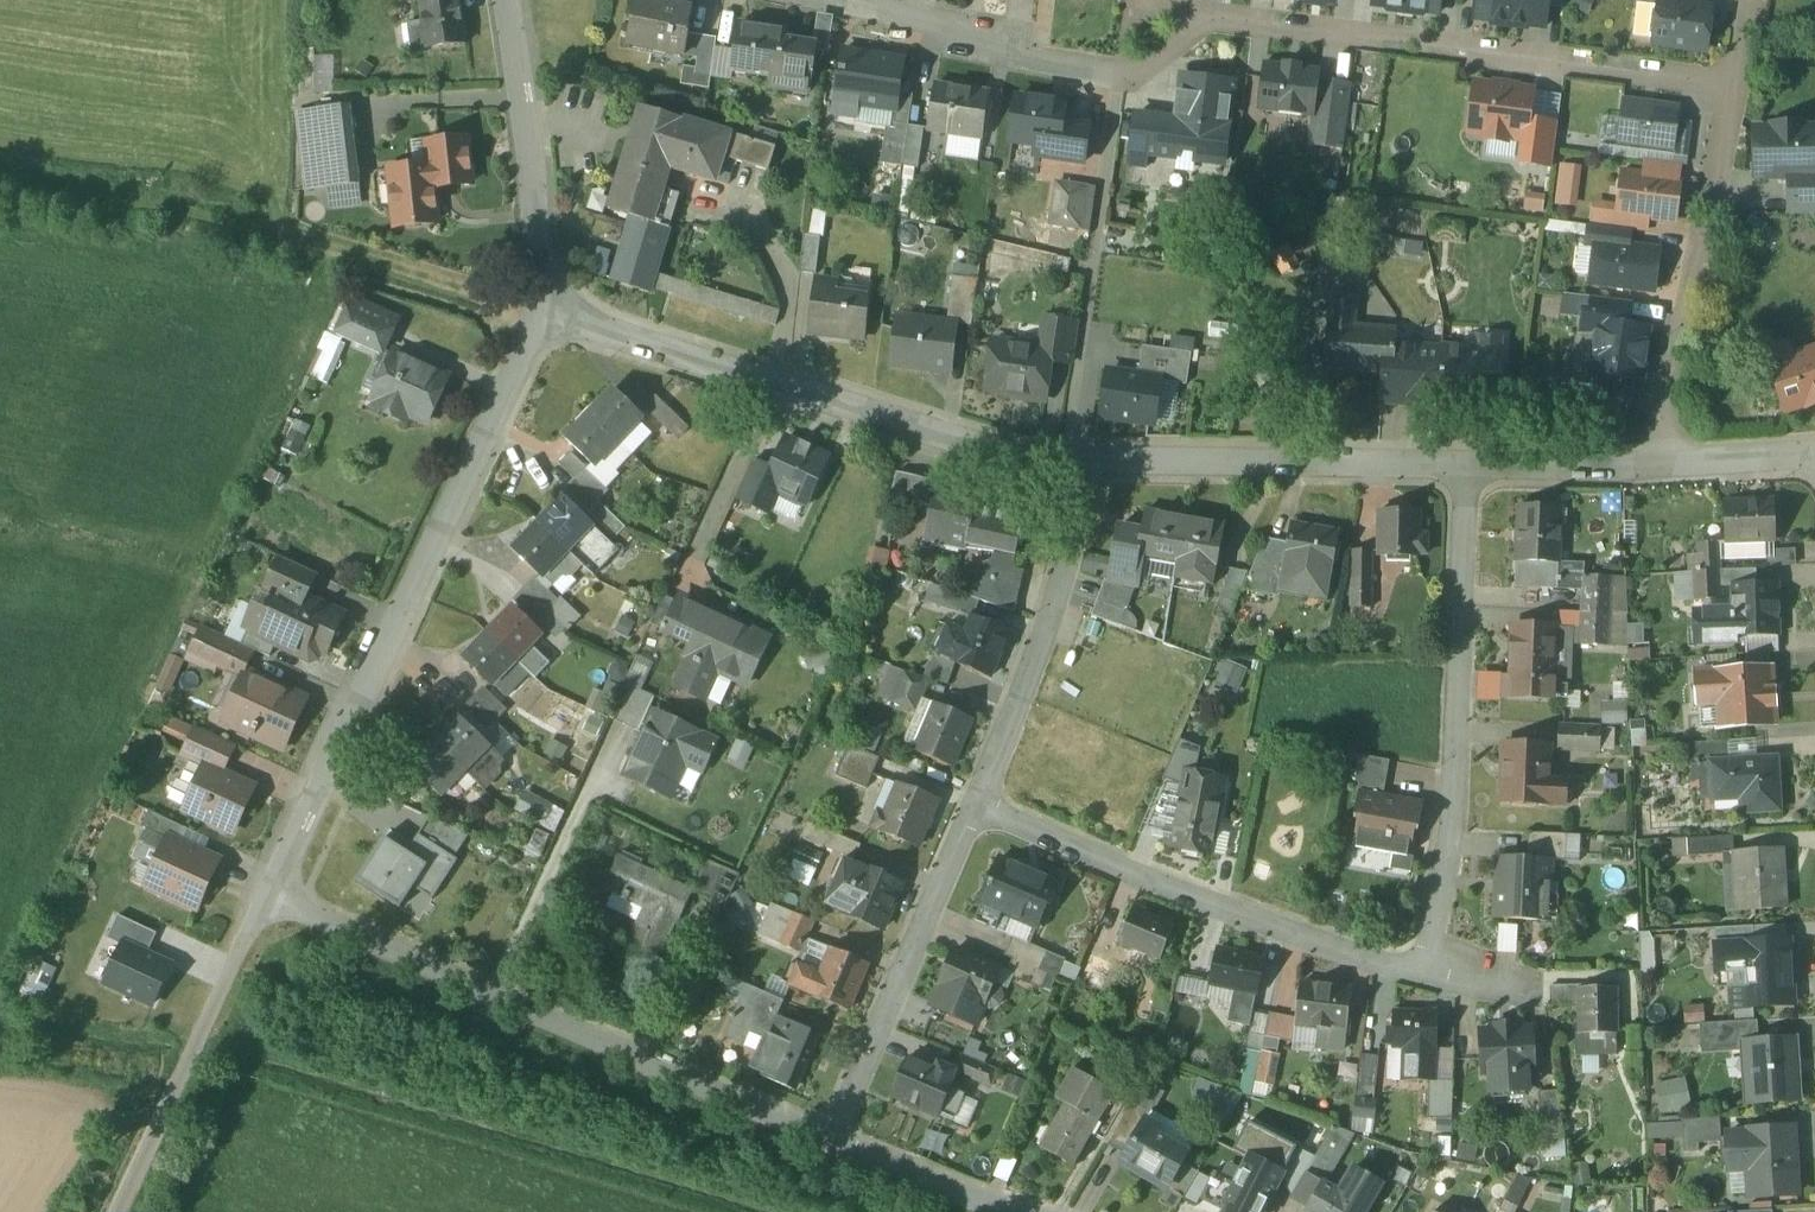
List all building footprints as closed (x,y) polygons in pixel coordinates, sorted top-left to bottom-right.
[(421,1),(428,49),(468,43),(465,23),(463,23),(460,0),(426,0),(421,1)] [(642,0),(637,0),(627,45),(698,60),(701,37),(690,36),(690,35),(688,35),(693,10),(642,0)] [(1373,6),(1397,9),(1397,12),(1406,13),(1408,0),(1374,0),(1373,6)] [(1406,13),(1416,14),(1416,12),(1439,15),(1441,0),(1408,0),(1406,13)] [(1475,19),(1498,22),(1498,25),(1510,26),(1513,0),(1477,0),(1475,19)] [(1510,26),(1521,28),(1522,25),(1545,29),(1548,7),(1549,0),(1513,0),(1510,26)] [(1548,7),(1564,10),(1566,0),(1549,0),(1548,7)] [(1682,6),(1660,3),(1659,7),(1654,45),(1706,52),(1711,9),(1682,6)] [(789,32),(739,25),(733,69),(771,75),(769,89),(809,94),(816,45),(787,41),(789,32)] [(711,79),(717,40),(701,37),(698,60),(695,76),(711,79)] [(315,50),(301,50),(300,96),(315,95),(315,50)] [(875,56),(844,52),(834,115),(856,118),(858,104),(897,110),(905,61),(890,59),(889,61),(875,59),(875,56)] [(1302,66),(1283,64),(1283,66),(1264,63),(1258,111),(1312,118),(1315,118),(1319,80),(1320,71),(1301,68),(1302,66)] [(1233,84),(1184,78),(1181,96),(1179,95),(1176,115),(1179,116),(1178,121),(1174,148),(1178,149),(1224,155),(1233,84)] [(1352,85),(1319,80),(1315,118),(1312,118),(1309,146),(1344,150),(1352,85)] [(1519,87),(1493,84),(1493,87),(1476,85),(1471,123),(1488,125),(1486,139),(1506,142),(1507,137),(1526,140),(1531,100),(1531,92),(1518,90),(1519,87)] [(989,95),(935,86),(929,131),(982,139),(989,95)] [(1065,106),(1018,99),(1011,142),(1050,148),(1048,161),(1085,167),(1090,134),(1062,130),(1065,106)] [(1680,108),(1623,101),(1618,143),(1674,151),(1680,108)] [(349,105),(320,108),(330,198),(360,195),(349,105)] [(729,135),(641,108),(610,211),(632,217),(612,282),(651,293),(652,289),(656,274),(681,196),(664,190),(670,168),(729,186),(736,162),(769,172),(776,148),(729,134),(729,135)] [(1178,121),(1136,116),(1132,153),(1177,159),(1178,149),(1174,148),(1178,121)] [(909,127),(892,124),(887,165),(903,167),(909,127)] [(1756,177),(1814,175),(1814,125),(1755,127),(1756,177)] [(925,129),(909,127),(903,167),(919,170),(925,129)] [(467,139),(428,144),(430,166),(431,166),(434,188),(472,184),(467,139)] [(318,160),(299,159),(298,187),(317,188),(318,160)] [(1679,166),(1647,162),(1645,176),(1678,180),(1679,166)] [(1559,165),(1553,206),(1575,209),(1581,168),(1559,165)] [(424,168),(390,171),(391,176),(394,210),(396,227),(437,222),(434,189),(434,188),(431,167),(424,168)] [(1645,176),(1624,173),(1618,215),(1675,223),(1680,180),(1678,180),(1645,176)] [(391,176),(379,178),(382,205),(394,210),(391,176)] [(1087,189),(1057,184),(1050,225),(1081,230),(1087,189)] [(1524,203),(1524,218),(1542,218),(1542,203),(1524,203)] [(1589,226),(1545,221),(1544,231),(1587,236),(1589,226)] [(1631,232),(1589,226),(1587,236),(1586,246),(1594,247),(1594,244),(1629,248),(1631,232)] [(821,238),(804,236),(800,273),(816,275),(821,238)] [(1629,248),(1594,244),(1594,247),(1586,246),(1586,247),(1580,246),(1576,274),(1590,276),(1590,284),(1655,292),(1660,252),(1629,248)] [(1287,245),(1268,254),(1278,275),(1297,266),(1287,245)] [(780,312),(656,274),(652,289),(776,326),(780,312)] [(978,281),(953,278),(948,318),(973,321),(978,281)] [(869,296),(837,293),(838,284),(815,282),(809,332),(832,335),(832,333),(864,337),(863,338),(865,338),(871,288),(869,288),(869,296)] [(1503,353),(1441,349),(1441,351),(1396,348),(1398,331),(1355,327),(1358,298),(1331,296),(1329,324),(1327,324),(1324,369),(1384,373),(1382,403),(1411,405),(1414,375),(1440,377),(1438,403),(1499,407),(1503,353)] [(1632,303),(1592,298),(1590,313),(1584,312),(1581,332),(1598,334),(1599,322),(1629,326),(1632,303)] [(397,322),(354,302),(340,333),(383,353),(397,322)] [(955,325),(899,318),(893,365),(950,372),(955,325)] [(1077,323),(1048,318),(1043,355),(1051,356),(1050,362),(1071,365),(1077,323)] [(1629,326),(1599,322),(1598,334),(1593,375),(1642,382),(1649,329),(1629,326)] [(1018,348),(998,345),(994,348),(988,390),(1023,395),(1025,398),(1042,400),(1045,398),(1050,362),(1051,356),(1043,355),(1021,352),(1018,348)] [(1770,366),(1786,412),(1806,405),(1806,407),(1814,404),(1814,350),(1770,366)] [(1192,354),(1171,351),(1166,382),(1187,386),(1192,354)] [(448,380),(394,355),(376,394),(388,400),(382,412),(405,422),(408,415),(428,424),(448,380)] [(1161,381),(1108,373),(1102,416),(1154,424),(1161,381)] [(615,390),(591,415),(619,442),(643,417),(615,390)] [(679,419),(656,397),(645,409),(668,431),(679,419)] [(619,442),(591,415),(567,441),(595,468),(619,442)] [(798,446),(786,440),(773,469),(765,486),(778,491),(807,505),(828,459),(811,451),(813,447),(800,441),(798,446)] [(765,486),(773,469),(753,460),(736,498),(768,513),(778,491),(765,486)] [(609,492),(586,470),(576,480),(599,502),(609,492)] [(930,481),(897,473),(890,506),(923,514),(925,505),(935,508),(939,491),(929,488),(930,481)] [(599,502),(576,480),(566,491),(588,513),(599,502)] [(969,542),(977,507),(979,497),(939,488),(939,491),(935,508),(928,540),(967,549),(969,542)] [(564,500),(540,525),(568,552),(592,527),(564,500)] [(1755,500),(1755,502),(1724,503),(1725,542),(1776,541),(1775,500),(1755,500)] [(977,507),(969,542),(996,548),(995,551),(1016,555),(1020,539),(1022,539),(1027,518),(977,507)] [(1562,509),(1519,507),(1516,562),(1559,564),(1562,509)] [(1185,519),(1145,512),(1142,532),(1119,528),(1111,573),(1136,578),(1139,560),(1144,561),(1145,555),(1178,560),(1185,519)] [(1420,513),(1380,512),(1379,557),(1419,557),(1419,555),(1427,555),(1427,535),(1420,535),(1420,513)] [(1225,526),(1185,519),(1178,560),(1175,579),(1214,586),(1225,526)] [(540,525),(515,550),(543,577),(568,552),(540,525)] [(1338,534),(1293,526),(1283,584),(1327,592),(1338,534)] [(1264,542),(1246,585),(1245,590),(1270,595),(1280,545),(1264,542)] [(1718,543),(1698,544),(1700,572),(1720,571),(1718,543)] [(1794,551),(1768,552),(1769,567),(1795,566),(1794,551)] [(280,559),(265,591),(267,592),(271,583),(284,589),(297,595),(298,595),(306,598),(316,575),(280,559)] [(995,581),(977,576),(972,598),(979,601),(1015,613),(1025,571),(998,565),(995,581)] [(1248,573),(1231,569),(1219,605),(1235,610),(1248,573)] [(1700,572),(1693,573),(1695,601),(1721,600),(1720,571),(1700,572)] [(1612,578),(1584,577),(1583,613),(1611,614),(1612,578)] [(558,601),(535,579),(525,590),(547,612),(558,601)] [(1373,579),(1351,579),(1351,607),(1372,608),(1373,579)] [(1135,595),(1107,585),(1096,617),(1141,632),(1147,617),(1130,611),(1135,595)] [(1777,585),(1733,586),(1734,616),(1704,616),(1704,643),(1737,642),(1736,638),(1746,638),(1778,637),(1777,585)] [(306,598),(298,595),(297,595),(284,589),(275,610),(288,616),(279,634),(326,656),(344,616),(306,598)] [(547,612),(525,590),(514,601),(537,623),(547,612)] [(972,598),(948,591),(942,607),(974,612),(979,601),(972,598)] [(693,610),(664,597),(651,625),(680,638),(691,613),(704,619),(705,618),(692,612),(693,610)] [(1235,610),(1219,605),(1214,617),(1229,622),(1235,610)] [(541,637),(513,609),(488,635),(517,662),(541,637)] [(1611,614),(1583,613),(1581,646),(1609,647),(1611,614)] [(736,629),(706,616),(705,618),(704,619),(686,659),(688,659),(675,687),(705,700),(706,699),(702,698),(714,670),(727,676),(747,686),(769,639),(738,625),(736,629)] [(1010,632),(973,616),(966,633),(955,628),(942,657),(953,662),(991,679),(1010,632)] [(181,620),(166,654),(175,657),(189,623),(181,620)] [(1572,629),(1514,626),(1511,676),(1502,676),(1501,697),(1553,699),(1554,680),(1570,681),(1572,629)] [(250,649),(205,628),(191,657),(236,677),(250,649)] [(488,635),(464,660),(492,687),(517,662),(488,635)] [(1778,637),(1746,638),(1746,655),(1779,653),(1778,637)] [(547,666),(557,656),(545,642),(534,652),(547,666)] [(167,694),(181,662),(169,657),(155,689),(167,694)] [(1222,659),(1212,684),(1236,694),(1246,669),(1222,659)] [(1697,703),(1772,699),(1772,693),(1774,693),(1774,691),(1772,691),(1770,669),(1695,674),(1697,703)] [(307,701),(246,673),(226,715),(254,728),(251,735),(280,748),(301,702),(305,704),(307,701)] [(929,682),(904,673),(892,702),(917,712),(929,682)] [(655,698),(626,684),(610,718),(640,732),(655,698)] [(506,711),(484,689),(473,700),(496,722),(506,711)] [(1772,699),(1697,703),(1699,730),(1774,726),(1773,707),(1775,707),(1774,705),(1773,705),(1772,699)] [(496,722),(473,700),(463,710),(486,732),(496,722)] [(1623,702),(1598,701),(1598,720),(1622,721),(1623,702)] [(973,720),(936,704),(916,752),(952,768),(955,762),(956,763),(962,750),(960,749),(973,720)] [(716,742),(656,714),(626,776),(670,797),(689,758),(705,765),(716,742)] [(177,738),(182,723),(162,716),(157,731),(177,738)] [(490,746),(461,719),(437,744),(465,772),(483,753),(490,746)] [(872,752),(879,734),(860,727),(853,744),(872,752)] [(1600,729),(1560,727),(1558,750),(1600,751),(1600,729)] [(235,747),(197,730),(184,757),(191,761),(205,767),(221,775),(235,747)] [(1184,741),(1170,775),(1184,780),(1197,747),(1184,741)] [(1728,742),(1689,745),(1690,766),(1705,765),(1704,758),(1728,756),(1728,742)] [(437,744),(413,770),(441,797),(465,772),(437,744)] [(1551,747),(1503,745),(1501,802),(1564,805),(1566,780),(1549,780),(1551,747)] [(880,759),(849,746),(836,777),(867,790),(880,759)] [(465,772),(484,790),(499,774),(499,768),(483,753),(465,772)] [(1390,762),(1348,754),(1347,760),(1360,762),(1352,803),(1359,804),(1361,796),(1383,800),(1390,762)] [(1776,759),(1711,763),(1713,801),(1741,799),(1742,813),(1779,811),(1776,759)] [(191,761),(182,782),(171,785),(168,792),(172,802),(186,809),(205,767),(191,761)] [(221,775),(205,767),(186,809),(209,820),(211,824),(228,832),(232,831),(234,832),(254,790),(221,775)] [(1191,774),(1187,796),(1182,795),(1175,827),(1168,826),(1164,845),(1171,847),(1211,855),(1225,781),(1191,774)] [(939,800),(899,784),(886,816),(879,813),(873,827),(879,830),(879,832),(918,848),(939,800)] [(552,808),(524,794),(517,808),(544,823),(552,808)] [(1383,800),(1361,796),(1359,804),(1357,816),(1361,817),(1357,839),(1358,839),(1356,848),(1407,858),(1409,848),(1413,826),(1417,827),(1420,807),(1383,800)] [(188,830),(149,812),(142,828),(148,831),(167,840),(169,838),(182,843),(188,830)] [(469,836),(434,820),(422,838),(455,859),(469,836)] [(167,840),(148,831),(144,840),(140,841),(136,851),(139,859),(155,866),(167,840)] [(860,846),(831,833),(825,848),(854,860),(860,846)] [(1567,835),(1529,833),(1528,860),(1552,861),(1566,862),(1567,835)] [(385,839),(358,881),(395,905),(414,876),(438,891),(457,861),(455,859),(422,838),(419,836),(411,849),(415,851),(412,856),(385,839)] [(1727,837),(1687,840),(1688,857),(1729,855),(1727,837)] [(182,843),(169,838),(167,840),(155,866),(146,887),(197,911),(220,861),(182,843)] [(795,844),(785,879),(823,889),(833,854),(795,844)] [(1782,850),(1734,853),(1736,876),(1741,875),(1743,912),(1784,909),(1783,886),(1784,886),(1782,850)] [(693,893),(619,858),(606,887),(615,892),(624,896),(630,898),(647,906),(640,922),(628,947),(658,960),(683,906),(686,908),(693,893)] [(1057,884),(1000,859),(981,904),(982,904),(975,921),(974,921),(973,921),(997,931),(997,930),(1004,914),(1038,928),(1057,884)] [(1528,860),(1498,859),(1496,919),(1549,921),(1552,861),(1528,860)] [(864,870),(844,861),(826,905),(845,914),(884,930),(903,883),(865,867),(864,870)] [(740,875),(723,867),(708,900),(725,908),(740,875)] [(647,906),(630,898),(628,902),(622,900),(624,896),(615,892),(608,907),(640,922),(647,906)] [(1174,927),(1145,916),(1146,914),(1133,908),(1119,942),(1161,959),(1174,927)] [(793,914),(785,910),(773,938),(781,942),(780,944),(800,953),(813,922),(793,914)] [(142,950),(151,932),(115,916),(85,982),(151,1011),(172,964),(142,950)] [(1494,952),(1512,953),(1513,925),(1495,924),(1494,952)] [(1753,927),(1715,930),(1716,945),(1754,943),(1753,927)] [(1048,953),(997,930),(997,931),(1013,938),(1005,956),(1014,960),(1040,971),(1048,953)] [(1641,974),(1657,972),(1653,940),(1637,942),(1641,974)] [(1716,945),(1715,945),(1717,974),(1745,972),(1747,1005),(1746,1006),(1746,1008),(1794,1005),(1794,1002),(1792,1002),(1790,962),(1791,962),(1790,940),(1754,943),(1716,945)] [(869,965),(832,949),(821,976),(813,995),(849,1011),(869,965)] [(1002,970),(956,950),(940,987),(985,1007),(995,986),(1002,970)] [(1264,959),(1219,950),(1211,986),(1256,995),(1264,959)] [(1087,952),(1078,978),(1100,985),(1109,959),(1087,952)] [(1040,971),(1014,960),(1008,975),(1041,990),(1048,975),(1040,971)] [(27,961),(19,997),(41,1002),(49,967),(27,961)] [(821,976),(799,967),(791,986),(813,995),(821,976)] [(1351,990),(1301,984),(1296,1026),(1319,1029),(1346,1032),(1351,990)] [(817,1034),(778,1016),(784,1002),(749,986),(732,1026),(732,1027),(728,1036),(746,1044),(753,1026),(767,1032),(767,1037),(752,1072),(793,1090),(817,1034)] [(1000,988),(995,986),(985,1007),(991,1009),(1000,1005),(1003,997),(1000,988)] [(985,1007),(940,987),(932,1005),(977,1025),(985,1007)] [(1616,989),(1580,989),(1580,1035),(1616,1035),(1616,989)] [(1174,995),(1158,990),(1152,1012),(1168,1017),(1174,995)] [(1168,1017),(1152,1012),(1149,1022),(1165,1027),(1168,1017)] [(1424,1014),(1393,1014),(1392,1048),(1405,1048),(1404,1081),(1429,1082),(1434,1083),(1435,1050),(1438,1049),(1438,1048),(1438,1013),(1424,1012),(1424,1014)] [(1757,1022),(1700,1025),(1702,1048),(1745,1045),(1744,1038),(1758,1037),(1757,1022)] [(1515,1024),(1497,1025),(1497,1031),(1481,1031),(1483,1074),(1490,1074),(1492,1093),(1528,1091),(1527,1072),(1534,1071),(1532,1028),(1516,1029),(1515,1024)] [(1346,1032),(1319,1029),(1317,1047),(1344,1051),(1346,1032)] [(1265,1037),(1249,1034),(1246,1050),(1262,1053),(1265,1037)] [(1281,1040),(1265,1037),(1262,1053),(1277,1057),(1281,1040)] [(1794,1041),(1750,1043),(1752,1078),(1747,1079),(1748,1103),(1798,1100),(1798,1098),(1796,1098),(1794,1060),(1796,1060),(1794,1041)] [(1454,1048),(1438,1048),(1438,1049),(1435,1050),(1434,1083),(1429,1082),(1429,1119),(1452,1120),(1454,1048)] [(1379,1057),(1361,1055),(1356,1098),(1374,1101),(1379,1057)] [(1628,1055),(1625,1056),(1626,1072),(1643,1072),(1642,1055),(1628,1055)] [(998,1072),(962,1057),(956,1071),(956,1072),(991,1087),(998,1072)] [(936,1071),(909,1059),(893,1096),(938,1115),(949,1091),(954,1079),(956,1072),(956,1071),(939,1063),(936,1071)] [(1115,1094),(1073,1070),(1057,1099),(1067,1105),(1042,1148),(1041,1147),(1041,1148),(1074,1168),(1085,1148),(1084,1147),(1093,1132),(1099,1121),(1100,1122),(1115,1095),(1115,1094)] [(1208,1104),(1203,1116),(1225,1125),(1238,1095),(1195,1077),(1187,1096),(1208,1104)] [(1681,1078),(1650,1084),(1655,1110),(1686,1104),(1681,1078)] [(949,1091),(938,1115),(953,1122),(964,1098),(949,1091)] [(1558,1091),(1538,1092),(1541,1140),(1565,1139),(1558,1091)] [(1131,1104),(1115,1095),(1100,1122),(1099,1121),(1093,1132),(1110,1141),(1131,1104)] [(1151,1115),(1131,1104),(1110,1141),(1128,1151),(1141,1129),(1143,1129),(1151,1115)] [(1720,1119),(1682,1122),(1684,1154),(1699,1153),(1699,1144),(1722,1143),(1720,1119)] [(1675,1136),(1674,1123),(1644,1124),(1645,1137),(1675,1136)] [(1352,1134),(1333,1127),(1316,1156),(1336,1167),(1352,1134)] [(1143,1129),(1141,1129),(1128,1151),(1124,1159),(1170,1185),(1188,1154),(1168,1143),(1168,1144),(1143,1129)] [(1794,1129),(1749,1131),(1749,1133),(1727,1135),(1730,1171),(1749,1170),(1751,1198),(1798,1195),(1794,1129)] [(1316,1156),(1297,1146),(1289,1160),(1296,1164),(1282,1186),(1294,1193),(1316,1156)] [(1294,1193),(1292,1197),(1310,1208),(1324,1184),(1327,1185),(1337,1168),(1336,1167),(1316,1156),(1294,1193)] [(1250,1158),(1227,1205),(1240,1211),(1264,1211),(1269,1201),(1268,1200),(1283,1175),(1250,1158)] [(1339,1193),(1327,1185),(1324,1184),(1310,1208),(1308,1211),(1367,1211),(1382,1186),(1354,1169),(1339,1193)]
